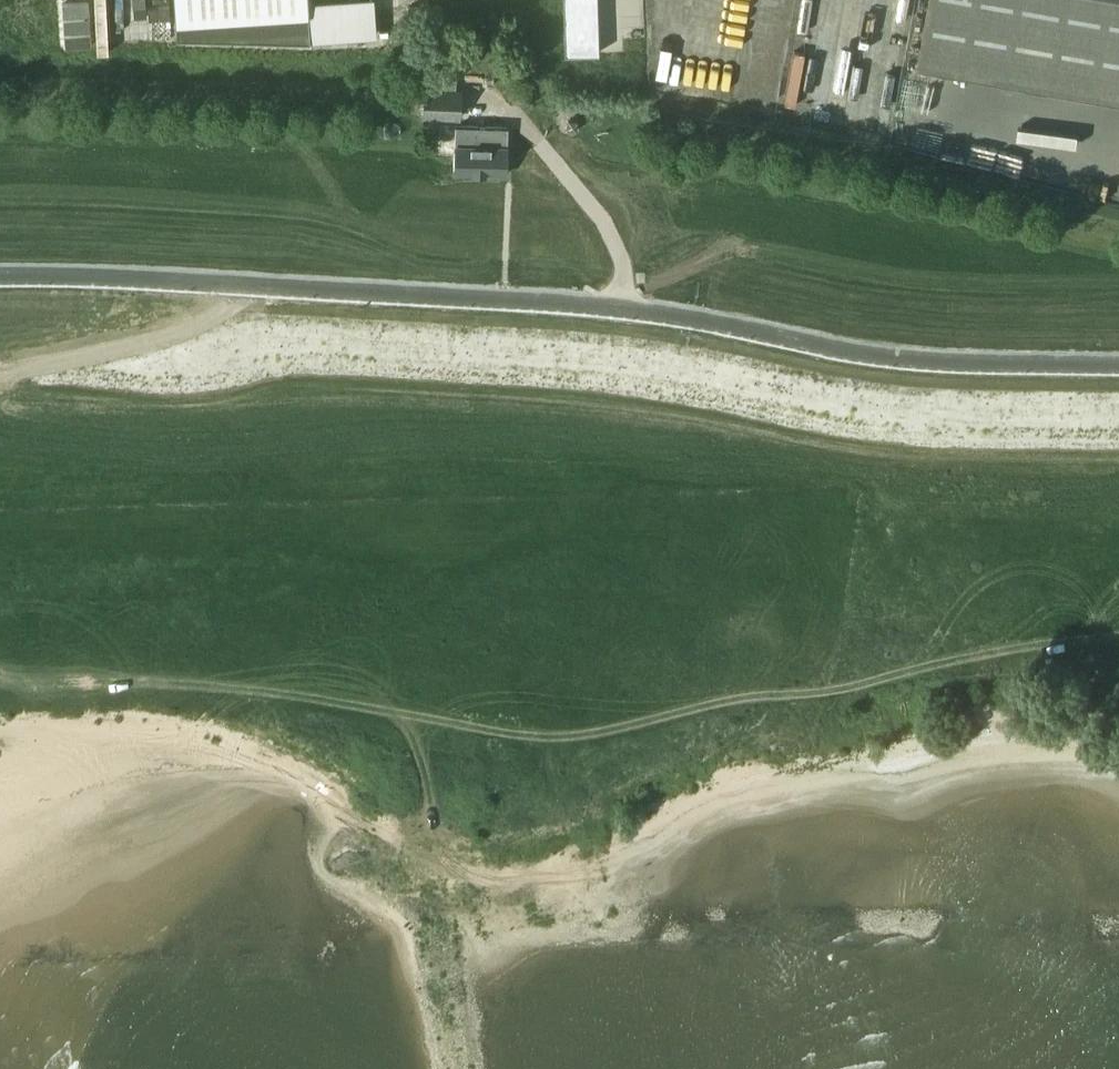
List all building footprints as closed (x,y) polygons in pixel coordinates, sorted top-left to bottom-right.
[(310,40),(307,0),(174,0),(176,38),(310,40)] [(565,55),(598,53),(597,0),(563,0),(565,55)] [(1118,100),(1118,0),(929,0),(918,64),(1118,100)] [(837,101),(881,102),(883,64),(838,63),(837,101)] [(462,91),(424,88),(421,119),(459,122),(462,91)] [(455,127),(453,174),(454,174),(505,176),(506,149),(506,137),(507,128),(455,127)]
